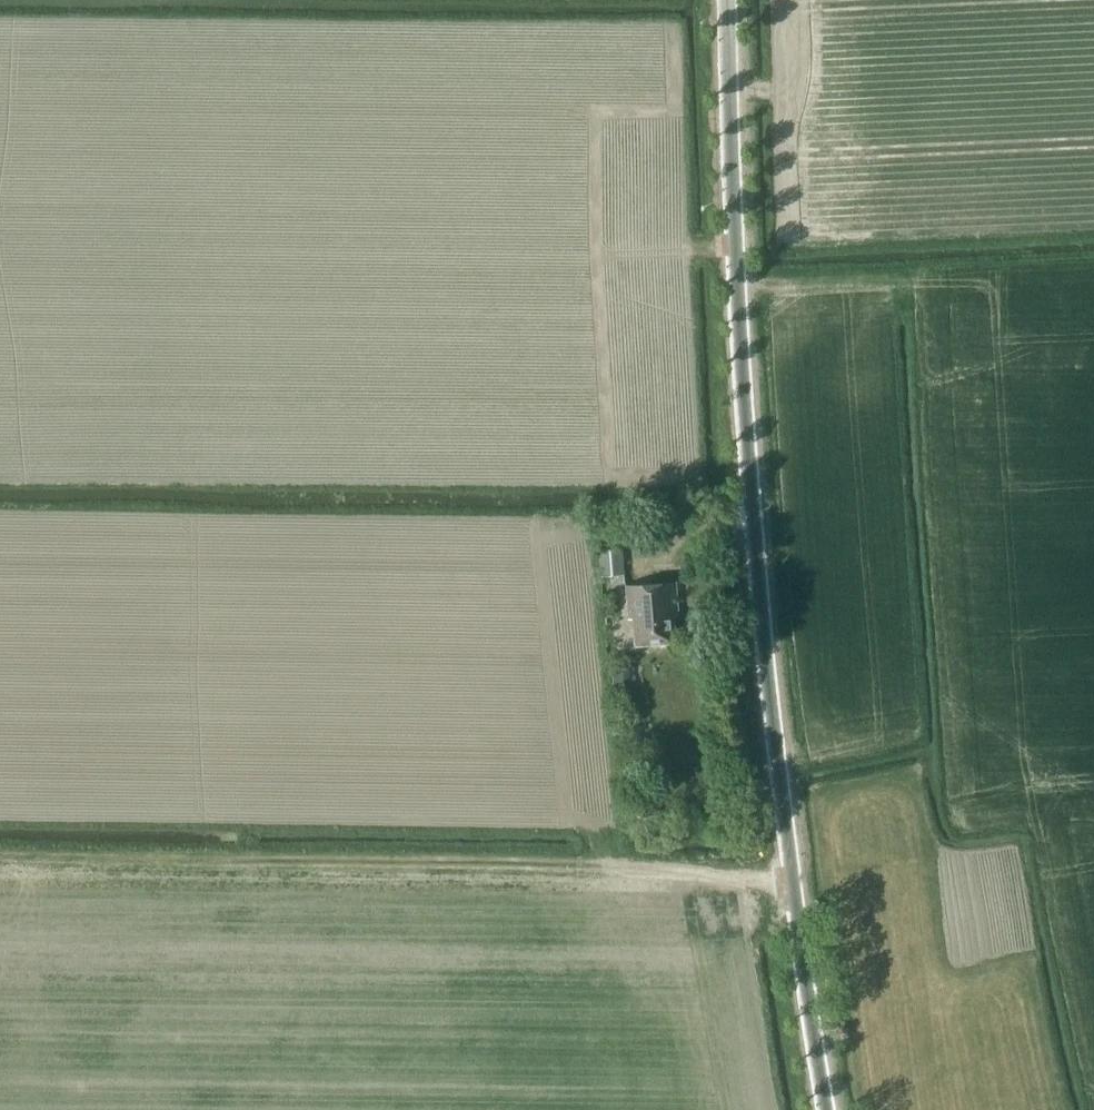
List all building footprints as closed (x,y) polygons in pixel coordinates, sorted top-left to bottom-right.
[(625,574),(623,547),(598,549),(601,576),(625,574)] [(678,615),(675,582),(626,586),(629,619),(633,619),(635,645),(675,642),(673,615),(678,615)]
